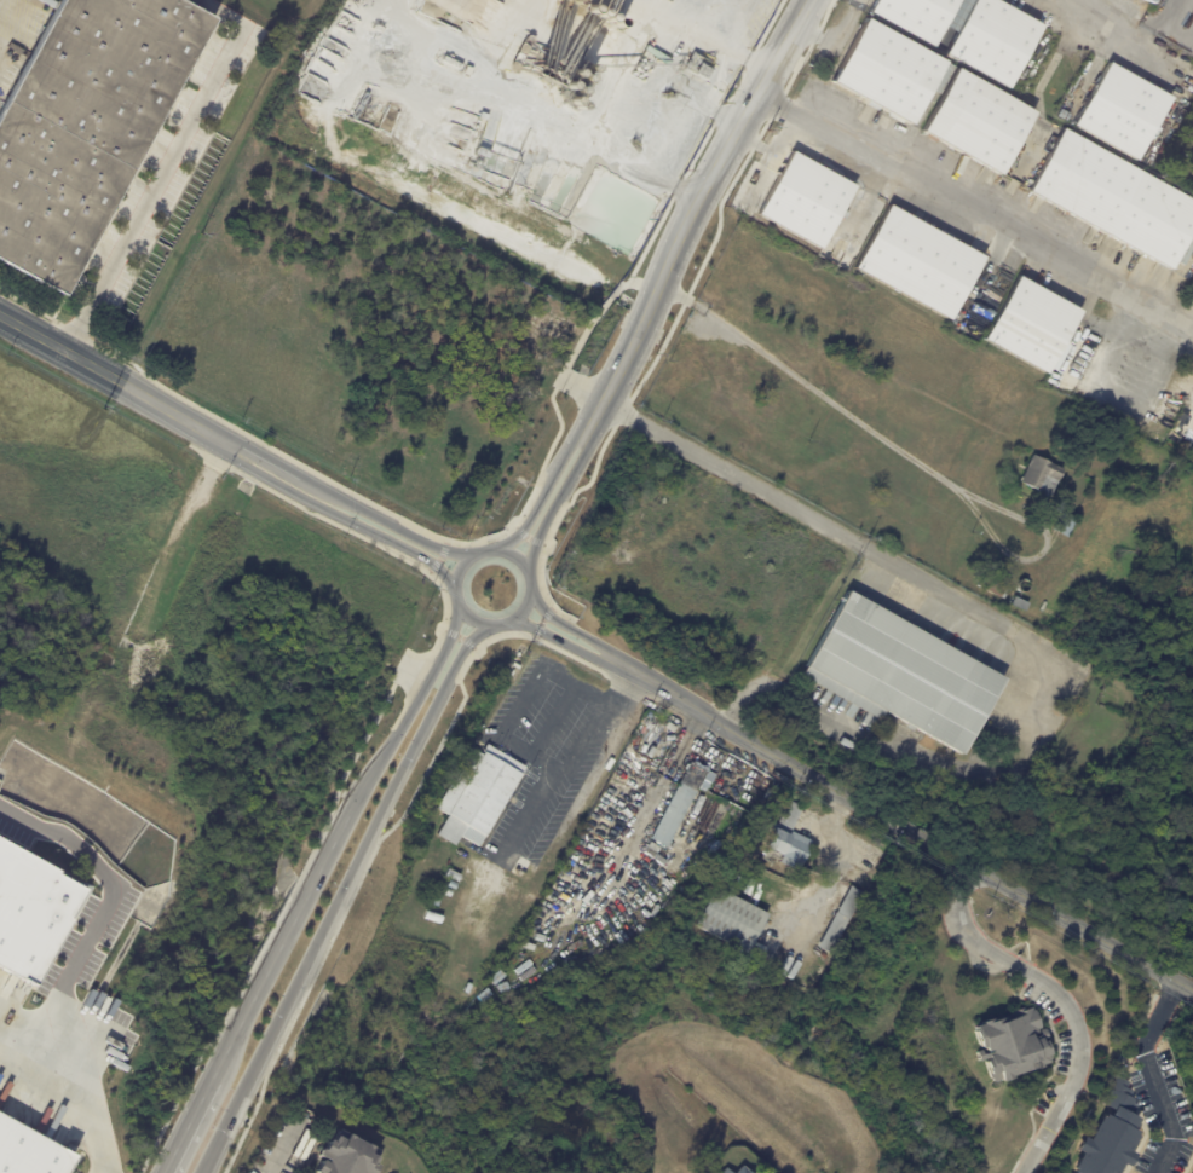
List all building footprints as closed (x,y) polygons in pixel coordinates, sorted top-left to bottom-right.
[(0,113),(62,0),(190,0),(218,13),(65,299),(0,265),(0,113)] [(869,12),(875,0),(996,0),(1042,25),(1007,89),(944,54),(956,33),(944,25),(932,47),(869,12)] [(1034,114),(999,177),(921,132),(940,96),(929,89),(909,126),(831,82),(866,18),(1034,112),(1034,114)] [(672,45),(675,50),(668,56),(664,52),(672,45)] [(612,50),(607,59),(604,57),(609,47),(612,50)] [(622,54),(616,68),(611,64),(617,52),(622,54)] [(714,63),(703,82),(682,71),(693,52),(714,63)] [(444,57),(461,65),(459,70),(442,62),(444,57)] [(1140,158),(1137,162),(1074,126),(1110,63),(1172,98),(1140,158)] [(632,76),(638,80),(635,85),(628,81),(632,76)] [(1064,110),(1071,115),(1067,122),(1057,116),(1061,109),(1064,110)] [(390,143),(370,132),(379,114),(398,125),(390,143)] [(1064,129),(1192,202),(1192,228),(1170,271),(1028,192),(1064,129)] [(819,250),(757,215),(793,152),(855,187),(841,213),(847,215),(845,221),(837,218),(819,250)] [(921,224),(984,258),(949,322),(854,270),(889,206),(921,224)] [(1184,261),(1192,239),(1192,235),(1187,232),(1177,258),(1184,261)] [(1045,376),(982,341),(1018,277),(1080,312),(1062,343),(1068,347),(1055,372),(1051,371),(1049,376),(1047,375),(1045,376)] [(1047,493),(1021,480),(1033,453),(1050,462),(1048,467),(1060,473),(1050,495),(1047,493)] [(1110,470),(1133,481),(1130,486),(1107,475),(1110,470)] [(1076,519),(1067,537),(1053,528),(1061,512),(1076,519)] [(848,590),(1004,678),(962,753),(916,728),(914,733),(905,728),(909,723),(884,710),(878,720),(801,676),(848,590)] [(1024,600),(1028,602),(1025,611),(1010,603),(1014,596),(1024,600)] [(679,728),(676,735),(667,732),(669,724),(679,728)] [(521,773),(478,846),(460,836),(454,845),(436,834),(448,815),(434,807),(469,747),(480,753),(486,744),(503,753),(503,752),(511,756),(509,757),(525,767),(521,773)] [(659,843),(658,845),(653,843),(652,845),(647,843),(650,838),(675,790),(673,788),(688,761),(693,763),(693,761),(699,763),(698,765),(702,768),(703,765),(709,769),(708,770),(715,774),(705,792),(699,790),(693,799),(692,799),(667,846),(659,843)] [(802,808),(791,831),(812,840),(797,871),(779,862),(783,855),(765,846),(776,824),(778,825),(789,801),(802,807),(802,808)] [(38,982),(0,961),(0,835),(91,886),(38,982)] [(647,846),(657,854),(653,859),(644,851),(647,846)] [(459,878),(456,882),(444,876),(446,868),(460,874),(459,878)] [(642,869),(652,882),(649,885),(638,873),(642,869)] [(448,880),(455,883),(453,890),(445,886),(448,880)] [(860,891),(863,892),(830,954),(818,947),(851,885),(860,891)] [(748,902),(768,914),(765,921),(779,929),(773,940),(759,932),(748,953),(698,925),(719,886),(748,902)] [(767,895),(765,900),(759,896),(761,891),(767,895)] [(431,896),(438,900),(436,907),(428,905),(431,896)] [(425,911),(442,917),(439,924),(422,918),(425,911)] [(1044,1032),(1047,1039),(1041,1041),(1044,1040),(1051,1059),(1049,1059),(1050,1063),(1043,1065),(1044,1068),(1034,1071),(1033,1068),(1010,1076),(1010,1079),(1001,1082),(999,1080),(992,1082),(991,1079),(990,1080),(984,1062),(987,1061),(987,1058),(978,1062),(975,1052),(984,1048),(984,1047),(979,1048),(973,1030),(975,1029),(975,1027),(981,1024),(980,1022),(991,1018),(991,1021),(1014,1013),(1013,1011),(1025,1007),(1026,1010),(1032,1007),(1033,1010),(1034,1010),(1041,1028),(1037,1029),(1037,1030),(1043,1029),(1044,1032)] [(1123,1165),(1118,1172),(1073,1172),(1074,1171),(1073,1169),(1082,1154),(1076,1151),(1083,1138),(1089,1140),(1102,1116),(1105,1117),(1106,1115),(1097,1110),(1117,1076),(1125,1081),(1129,1082),(1126,1088),(1133,1092),(1129,1098),(1135,1100),(1133,1104),(1137,1106),(1133,1115),(1140,1120),(1134,1131),(1137,1133),(1136,1136),(1139,1137),(1130,1152),(1135,1155),(1128,1167),(1123,1165)] [(71,1154),(61,1172),(0,1172),(0,1113),(71,1154)] [(374,1167),(370,1172),(312,1172),(317,1161),(322,1165),(324,1161),(316,1157),(324,1140),(329,1143),(332,1137),(340,1142),(342,1136),(348,1138),(348,1139),(362,1145),(367,1148),(367,1146),(378,1152),(375,1157),(373,1161),(370,1165),(374,1167)] [(719,1164),(712,1172),(730,1172),(719,1164)]
